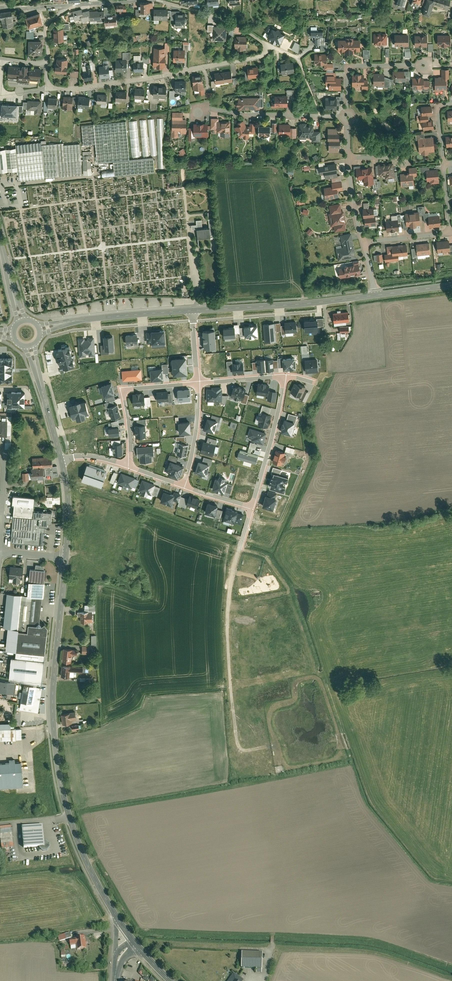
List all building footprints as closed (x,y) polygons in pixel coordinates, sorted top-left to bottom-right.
[(149,0),(141,0),(138,0),(138,6),(138,9),(149,9),(149,6),(149,0)] [(424,2),(421,12),(430,15),(434,2),(447,6),(449,0),(425,0),(424,2)] [(81,6),(72,8),(73,13),(74,17),(79,16),(80,19),(89,17),(89,8),(89,7),(82,9),(81,6)] [(167,6),(153,6),(153,21),(158,21),(158,17),(167,17),(167,13),(167,8),(167,6)] [(11,8),(2,10),(3,25),(16,23),(15,18),(12,19),(11,8)] [(97,8),(89,8),(89,17),(96,17),(97,18),(104,18),(103,13),(103,8),(97,8)] [(39,10),(25,14),(29,28),(34,27),(33,23),(37,21),(38,24),(43,23),(39,10)] [(174,25),(185,25),(185,11),(176,11),(176,17),(174,17),(174,25)] [(116,12),(103,13),(104,18),(104,23),(116,22),(116,12)] [(213,24),(212,24),(212,30),(212,37),(225,37),(225,24),(213,24)] [(274,41),(279,26),(274,24),(272,29),(267,27),(264,37),(274,41)] [(61,27),(53,27),(53,40),(63,39),(63,28),(63,26),(61,27)] [(311,29),(311,36),(315,44),(321,44),(321,41),(321,36),(323,36),(323,30),(318,30),(318,28),(311,29)] [(373,33),(372,33),(372,44),(373,44),(373,45),(386,45),(386,33),(373,33)] [(407,33),(394,33),(394,45),(407,44),(407,33)] [(449,33),(436,33),(437,44),(440,44),(446,44),(446,43),(449,43),(449,33)] [(246,34),(233,34),(233,46),(236,46),(236,49),(241,49),(241,46),(246,46),(246,34)] [(426,34),(414,34),(414,45),(426,45),(426,34)] [(345,39),(336,39),(337,50),(343,50),(343,52),(353,52),(353,50),(359,50),(359,39),(352,39),(352,37),(344,37),(345,39)] [(41,39),(28,39),(28,53),(31,53),(38,53),(41,53),(41,48),(42,48),(42,42),(41,42),(41,39)] [(295,40),(292,48),(298,51),(301,43),(295,40)] [(153,54),(153,65),(156,65),(156,67),(162,67),(162,65),(164,65),(164,50),(164,47),(153,46),(153,48),(153,54)] [(172,49),(172,61),(184,61),(184,52),(184,49),(182,49),(172,49)] [(342,58),(336,51),(331,56),(338,62),(342,58)] [(326,52),(313,52),(314,63),(323,63),(326,63),(326,52)] [(56,57),(55,64),(54,64),(54,70),(55,70),(55,73),(59,73),(59,70),(66,71),(66,64),(67,58),(56,57)] [(115,71),(126,71),(126,59),(122,59),(115,59),(115,71)] [(133,70),(142,70),(142,62),(142,61),(141,61),(141,59),(140,59),(133,59),(133,70)] [(293,61),(281,63),(281,67),(282,71),(282,74),(295,72),(293,61)] [(84,80),(92,79),(90,69),(90,70),(90,69),(89,64),(84,65),(85,70),(82,71),(84,80)] [(104,66),(99,67),(100,77),(110,77),(109,69),(109,64),(104,64),(104,66)] [(9,66),(8,77),(19,78),(18,81),(29,82),(29,79),(40,80),(41,69),(27,67),(27,66),(22,66),(22,67),(9,66)] [(247,70),(247,77),(258,77),(257,66),(246,66),(247,70)] [(441,76),(434,76),(434,89),(446,89),(446,77),(448,77),(448,68),(440,69),(441,76)] [(231,69),(213,72),(214,83),(232,80),(232,77),(231,69)] [(403,70),(391,70),(392,75),(394,75),(395,81),(404,81),(405,81),(405,74),(403,74),(403,70)] [(328,89),(340,89),(340,77),(335,77),(335,72),(325,72),(325,85),(328,85),(328,89)] [(383,72),(372,72),(372,84),(377,84),(383,84),(383,78),(383,72)] [(201,73),(191,75),(193,89),(198,88),(199,94),(204,93),(201,73)] [(354,73),(351,73),(351,85),(360,85),(361,89),(367,89),(367,78),(363,78),(363,73),(360,73),(354,73)] [(415,77),(412,77),(412,88),(421,88),(421,90),(428,90),(428,79),(423,79),(423,77),(420,77),(420,76),(415,76),(415,77)] [(383,84),(377,84),(377,86),(389,86),(389,84),(389,78),(383,78),(383,84)] [(185,79),(174,80),(174,90),(185,90),(185,79)] [(165,84),(153,84),(153,97),(165,97),(165,84)] [(143,88),(134,87),(134,97),(143,98),(143,88)] [(126,91),(115,90),(115,100),(126,100),(126,91)] [(106,93),(96,93),(96,103),(105,103),(106,93)] [(72,96),(62,95),(61,108),(71,108),(71,102),(72,96)] [(85,96),(78,95),(77,106),(82,107),(88,108),(89,96),(85,96)] [(286,95),(274,95),(274,104),(271,104),(271,107),(287,106),(287,97),(287,95),(286,95)] [(56,107),(56,97),(47,97),(47,107),(56,107)] [(258,97),(237,97),(237,102),(236,102),(235,103),(235,104),(235,105),(236,106),(237,106),(237,109),(258,109),(258,106),(258,98),(258,97)] [(334,109),(335,109),(335,105),(335,98),(333,98),(333,97),(325,97),(325,109),(329,109),(329,110),(334,110),(334,109)] [(41,114),(42,100),(28,100),(28,101),(28,108),(28,109),(35,109),(35,114),(41,114)] [(17,104),(2,104),(2,115),(17,115),(17,104)] [(431,105),(420,106),(421,115),(417,115),(415,115),(416,122),(418,122),(422,122),(423,130),(433,129),(432,119),(427,119),(427,115),(432,115),(431,105)] [(182,112),(171,111),(171,126),(170,126),(170,136),(177,137),(177,131),(179,131),(179,133),(185,133),(185,118),(182,118),(182,112)] [(210,118),(210,129),(216,129),(216,132),(219,132),(219,135),(229,135),(229,121),(218,121),(218,118),(210,118)] [(146,120),(139,121),(142,157),(149,156),(146,120)] [(249,125),(245,125),(243,120),(235,123),(236,125),(233,126),(237,136),(242,136),(242,137),(248,137),(248,135),(248,133),(254,133),(254,122),(249,122),(249,125)] [(136,121),(127,122),(130,158),(139,157),(136,121)] [(125,122),(80,126),(82,142),(82,145),(94,144),(95,163),(112,161),(128,160),(125,122)] [(193,137),(207,137),(207,130),(207,125),(207,123),(193,123),(193,127),(193,137)] [(289,123),(278,123),(278,135),(288,135),(288,137),(296,137),(296,127),(289,127),(289,123)] [(313,123),(298,124),(298,137),(311,137),(311,141),(320,141),(320,130),(313,130),(313,123)] [(269,126),(258,126),(258,135),(269,135),(269,131),(269,127),(269,126)] [(337,127),(327,128),(327,141),(328,141),(328,147),(339,147),(339,139),(338,139),(338,132),(337,132),(337,127)] [(434,151),(432,137),(423,138),(417,138),(417,140),(418,153),(420,152),(420,154),(427,154),(427,152),(434,151)] [(17,170),(18,180),(44,178),(43,177),(81,175),(80,161),(79,156),(78,144),(62,145),(62,143),(45,144),(40,145),(40,142),(14,144),(15,147),(0,149),(0,172),(17,170)] [(91,175),(89,152),(82,152),(82,156),(79,156),(80,161),(82,160),(82,175),(91,175)] [(128,160),(112,161),(113,176),(153,173),(152,158),(128,160)] [(336,170),(335,162),(318,165),(320,175),(324,174),(325,179),(331,178),(337,176),(337,175),(336,170)] [(392,162),(377,163),(377,165),(378,174),(378,175),(384,174),(384,178),(393,177),(394,177),(393,171),(392,162)] [(360,167),(355,168),(356,172),(356,179),(362,178),(363,184),(372,183),(373,183),(373,178),(372,173),(371,166),(367,166),(367,167),(360,167)] [(416,177),(416,167),(408,168),(408,172),(399,173),(400,187),(414,185),(413,177),(416,177)] [(429,169),(425,170),(425,172),(426,181),(429,180),(429,183),(438,182),(437,169),(429,169)] [(341,180),(331,182),(331,186),(323,187),(325,199),(338,197),(337,190),(342,190),(341,180)] [(345,223),(343,210),(341,210),(340,203),(328,204),(329,212),(328,213),(330,226),(333,225),(334,232),(345,230),(344,224),(345,223)] [(363,208),(361,209),(363,219),(364,219),(364,226),(375,225),(374,216),(372,207),(368,208),(363,208)] [(405,213),(405,214),(405,217),(405,222),(406,226),(410,226),(410,227),(416,226),(416,225),(419,225),(419,216),(418,211),(417,211),(415,212),(409,213),(409,212),(405,213)] [(428,216),(427,216),(428,222),(428,227),(440,226),(439,215),(437,215),(437,214),(428,215),(428,216)] [(208,219),(209,228),(210,238),(217,238),(215,219),(208,219)] [(386,231),(398,230),(397,222),(397,219),(396,219),(385,220),(386,231)] [(197,229),(202,229),(202,220),(196,221),(196,225),(192,226),(192,230),(197,229)] [(202,229),(197,229),(198,239),(210,238),(209,228),(202,229)] [(352,241),(350,232),(339,235),(341,243),(342,243),(342,247),(335,248),(337,260),(355,257),(353,245),(352,245),(351,241),(352,241)] [(448,240),(436,241),(437,252),(448,251),(449,251),(449,245),(448,240)] [(428,242),(415,244),(416,246),(417,255),(430,253),(428,242)] [(397,245),(386,246),(386,253),(391,253),(392,256),(397,255),(407,254),(406,244),(402,245),(402,244),(397,245)] [(339,277),(360,274),(358,263),(353,264),(348,265),(348,264),(344,264),(344,266),(341,266),(342,268),(338,268),(339,277)] [(348,322),(348,318),(349,318),(349,314),(347,314),(347,311),(332,312),(333,324),(345,324),(345,322),(348,322)] [(317,322),(304,323),(305,333),(318,332),(317,327),(317,322)] [(296,323),(284,324),(284,326),(285,333),(296,332),(296,323)] [(274,324),(263,325),(264,341),(276,340),(274,324)] [(257,325),(244,326),(244,328),(244,336),(248,335),(249,336),(253,336),(253,335),(258,335),(257,325)] [(348,326),(340,326),(341,336),(346,336),(345,332),(349,331),(348,326)] [(234,330),(223,331),(223,339),(235,339),(235,334),(234,330)] [(215,331),(203,332),(204,349),(216,348),(215,331)] [(164,333),(151,334),(147,334),(147,343),(151,343),(152,346),(165,345),(164,333)] [(136,336),(125,336),(126,346),(137,345),(136,336)] [(94,338),(79,340),(80,358),(95,357),(94,338)] [(113,338),(104,338),(105,352),(113,351),(113,338)] [(74,364),(69,346),(59,349),(60,353),(58,353),(61,365),(64,365),(64,367),(74,364)] [(0,358),(0,382),(13,381),(13,358),(0,358)] [(186,358),(173,359),(174,374),(187,373),(186,358)] [(295,358),(283,359),(284,369),(296,368),(295,358)] [(273,362),(273,359),(265,360),(266,372),(274,371),(273,369),(273,362)] [(266,372),(265,360),(257,361),(257,363),(257,370),(257,372),(266,372)] [(318,360),(305,361),(306,373),(320,372),(318,360)] [(243,363),(232,364),(232,370),(233,372),(244,371),(243,363)] [(141,370),(121,372),(122,381),(141,380),(141,370)] [(162,371),(150,372),(151,382),(163,381),(163,374),(162,371)] [(306,388),(295,383),(290,392),(301,398),(305,391),(306,388)] [(258,384),(256,395),(268,396),(268,391),(269,386),(258,384)] [(111,385),(101,389),(104,399),(105,399),(114,396),(115,396),(111,385)] [(234,388),(231,397),(241,400),(243,401),(245,395),(246,391),(234,388)] [(189,390),(178,391),(178,401),(190,401),(189,390)] [(222,391),(207,391),(207,402),(221,402),(222,402),(222,396),(222,391)] [(275,402),(277,393),(268,391),(268,396),(267,401),(275,402)] [(306,402),(310,394),(305,391),(301,398),(300,398),(299,399),(306,402)] [(167,392),(156,393),(157,402),(168,401),(168,394),(167,392)] [(25,393),(7,393),(7,408),(25,408),(25,393)] [(144,394),(133,395),(133,406),(137,406),(141,406),(145,405),(144,398),(144,394)] [(249,396),(245,395),(243,401),(241,400),(240,402),(246,404),(249,396)] [(86,420),(84,416),(88,415),(85,403),(68,408),(71,420),(76,419),(77,423),(86,420)] [(115,407),(108,409),(111,420),(120,417),(117,406),(115,407)] [(6,419),(6,424),(11,424),(11,412),(0,412),(0,419),(6,419)] [(271,416),(262,414),(258,426),(268,428),(271,416)] [(289,414),(286,421),(295,423),(297,417),(289,414)] [(217,423),(207,420),(204,431),(214,434),(217,423)] [(286,421),(284,421),(281,433),(292,435),(295,423),(286,421)] [(190,424),(178,424),(179,436),(190,435),(190,424)] [(137,427),(135,427),(136,439),(145,438),(144,426),(137,427)] [(113,429),(108,429),(109,436),(119,436),(119,428),(113,429)] [(266,434),(250,430),(248,437),(251,438),(251,442),(263,445),(266,434)] [(206,443),(203,442),(200,453),(212,456),(216,445),(215,445),(206,443)] [(122,455),(121,444),(113,445),(114,455),(122,455)] [(186,457),(188,445),(186,445),(179,444),(177,455),(186,457)] [(152,463),(151,457),(154,457),(153,447),(136,449),(137,458),(140,458),(140,464),(152,463)] [(240,450),(237,458),(256,464),(258,456),(240,450)] [(286,453),(276,450),(273,462),(282,465),(286,453)] [(51,456),(32,457),(33,468),(42,467),(44,467),(52,467),(52,466),(51,456)] [(209,465),(209,466),(211,466),(212,460),(204,458),(202,463),(209,465)] [(177,462),(170,460),(170,461),(167,470),(169,471),(168,475),(179,479),(180,475),(182,475),(185,465),(177,462)] [(202,463),(198,462),(195,473),(206,477),(209,466),(209,465),(202,463)] [(52,467),(44,467),(45,477),(58,476),(58,474),(56,465),(52,466),(52,467)] [(107,471),(88,465),(83,479),(102,486),(107,471)] [(43,479),(42,467),(33,468),(30,468),(30,473),(30,479),(30,480),(43,479)] [(289,478),(274,473),(270,488),(285,493),(289,478)] [(135,479),(121,474),(117,484),(131,489),(132,487),(134,480),(135,479)] [(156,484),(143,479),(139,490),(152,494),(155,487),(156,484)] [(218,481),(215,481),(212,491),(215,492),(215,493),(220,494),(220,493),(224,494),(227,484),(224,483),(225,481),(218,479),(218,481)] [(174,494),(164,490),(161,501),(172,505),(173,501),(175,494),(174,494)] [(175,493),(174,494),(175,494),(173,501),(179,503),(181,497),(181,496),(175,493)] [(14,495),(13,505),(33,507),(33,508),(34,508),(35,497),(14,495)] [(201,499),(190,495),(188,500),(187,504),(198,507),(201,499)] [(267,496),(265,496),(262,508),(273,511),(277,499),(276,499),(267,496)] [(178,506),(185,508),(187,504),(188,500),(181,497),(179,503),(178,506)] [(218,505),(208,502),(205,513),(216,516),(217,510),(218,505)] [(46,527),(47,524),(51,524),(52,513),(37,512),(37,508),(34,508),(33,508),(33,507),(13,505),(10,541),(11,544),(23,544),(23,541),(41,542),(42,533),(43,533),(44,527),(46,527)] [(238,512),(227,509),(223,520),(235,523),(241,525),(244,516),(238,514),(238,512)] [(30,569),(29,582),(44,583),(45,570),(43,570),(44,566),(35,565),(35,569),(30,569)] [(23,567),(9,566),(8,578),(13,579),(13,582),(20,583),(20,579),(22,580),(23,567)] [(44,583),(29,582),(27,597),(42,598),(44,598),(44,583)] [(27,634),(28,626),(35,627),(39,624),(42,598),(27,597),(7,595),(3,628),(18,630),(18,633),(27,634)] [(91,613),(91,612),(87,612),(76,612),(76,616),(79,616),(79,623),(91,622),(91,613)] [(35,627),(28,626),(27,634),(18,633),(16,653),(45,655),(47,629),(44,625),(41,627),(39,624),(35,627)] [(75,650),(61,648),(60,661),(69,662),(70,654),(76,655),(76,651),(75,651),(75,650)] [(45,655),(16,653),(15,659),(12,658),(9,681),(42,686),(45,655)] [(68,678),(69,672),(81,673),(81,668),(60,666),(60,678),(68,678)] [(0,682),(0,694),(15,695),(15,684),(0,682)] [(31,710),(35,687),(22,685),(20,702),(18,702),(17,708),(31,710)] [(68,713),(60,715),(61,725),(71,723),(71,720),(75,720),(74,712),(68,713)] [(14,740),(14,729),(9,729),(0,729),(0,741),(14,740)] [(22,787),(20,762),(15,762),(14,760),(9,760),(9,763),(0,763),(0,789),(22,787)] [(0,826),(0,839),(1,839),(2,848),(13,847),(12,825),(0,826)] [(42,825),(21,827),(24,849),(40,847),(44,847),(44,843),(42,825)] [(45,842),(44,843),(44,847),(40,847),(40,850),(43,852),(47,852),(49,848),(48,845),(45,842)] [(85,950),(83,938),(68,940),(69,946),(75,946),(76,951),(85,950)] [(243,950),(242,965),(257,966),(262,966),(263,951),(243,950)] [(241,980),(243,978),(233,971),(227,980),(242,980),(241,980)]
